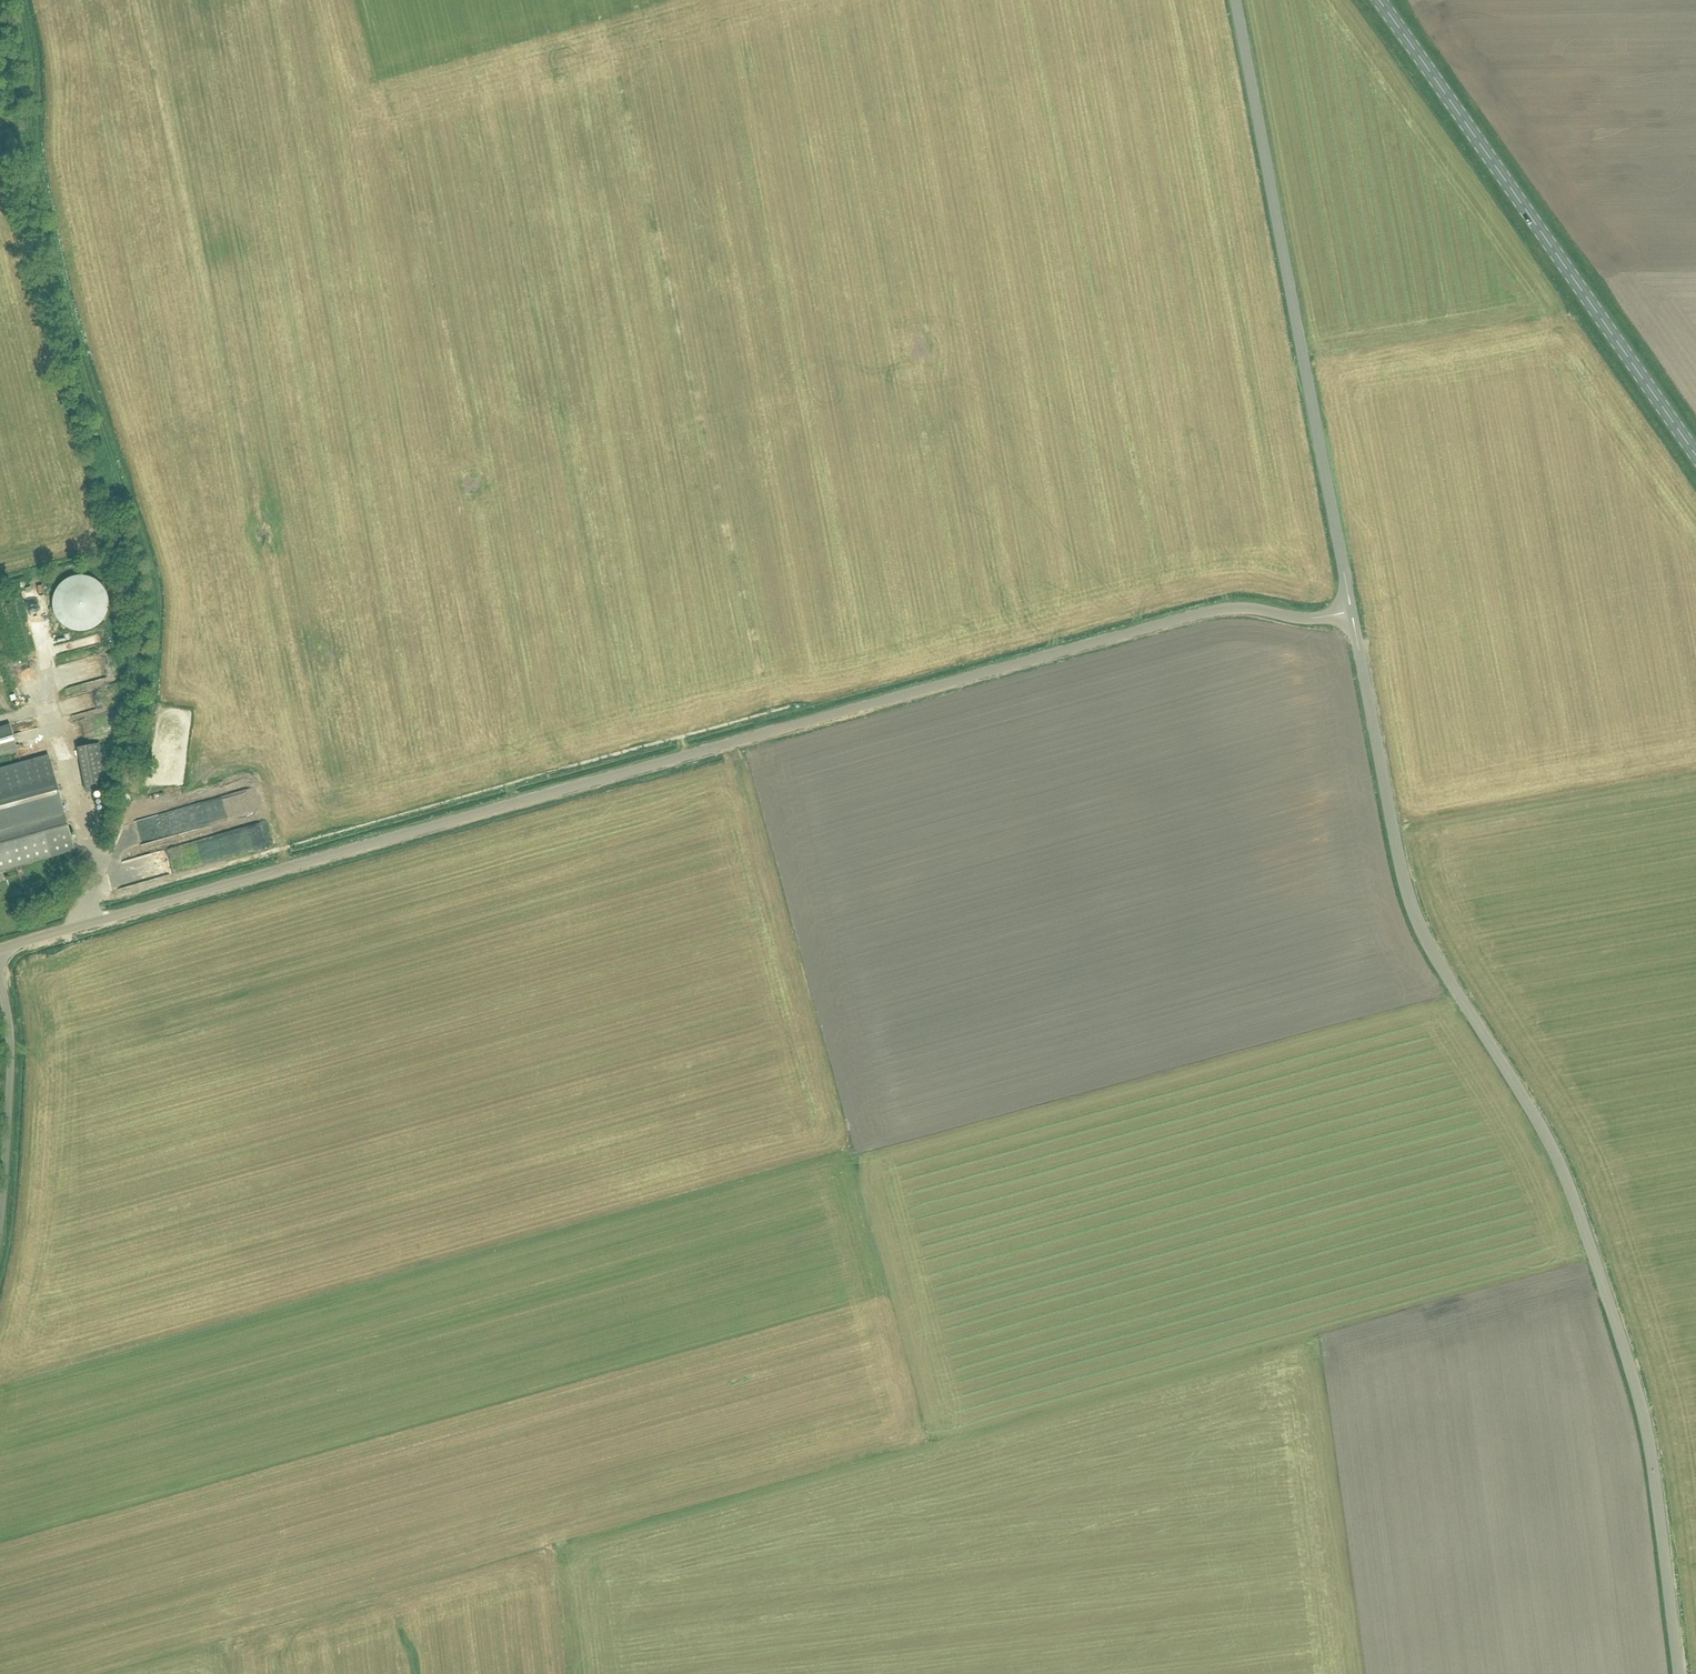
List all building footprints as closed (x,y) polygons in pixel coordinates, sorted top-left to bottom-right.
[(57,586),(58,594),(68,594),(68,586),(57,586)] [(57,648),(66,645),(63,637),(54,641),(57,648)] [(116,656),(103,658),(105,674),(118,672),(116,656)] [(84,661),(56,667),(59,683),(73,680),(72,678),(74,677),(73,670),(80,668),(82,677),(87,676),(84,661)] [(35,693),(33,686),(40,684),(36,671),(22,675),(27,695),(35,693)] [(78,711),(95,707),(94,700),(76,704),(78,711)] [(102,722),(105,729),(114,724),(111,718),(102,722)] [(10,724),(0,727),(0,756),(18,751),(10,724)] [(108,788),(99,743),(77,747),(85,792),(108,788)] [(13,763),(32,758),(30,751),(11,756),(13,763)] [(74,850),(60,799),(47,754),(0,768),(0,871),(74,850)] [(234,829),(206,834),(207,844),(236,839),(234,829)] [(225,844),(226,858),(255,856),(254,842),(225,844)] [(1548,1061),(1547,1083),(1557,1083),(1558,1061),(1548,1061)] [(1565,1092),(1551,1110),(1557,1115),(1571,1097),(1565,1092)]
